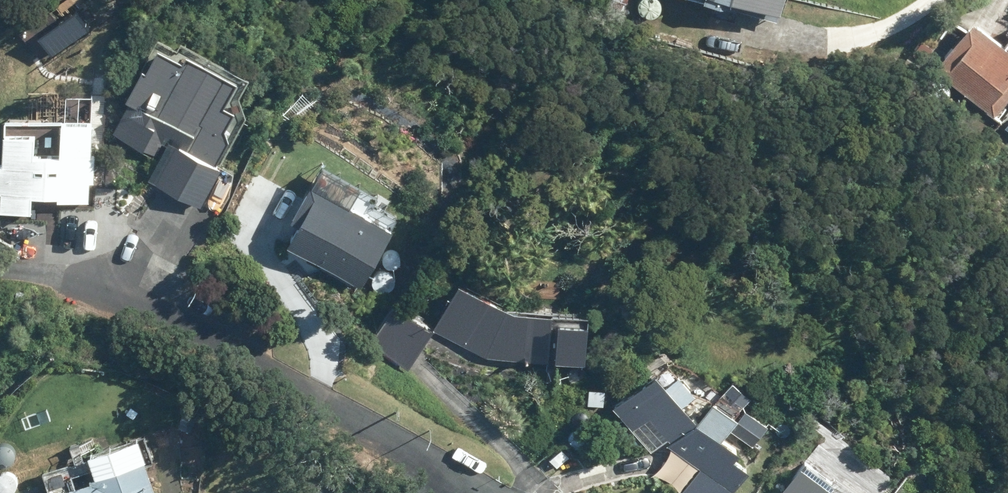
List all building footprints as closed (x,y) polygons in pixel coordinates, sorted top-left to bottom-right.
[(752,7),(750,13),(778,22),(781,12),(782,12),(786,0),(728,0),(752,7)] [(1000,115),(1007,105),(1007,44),(980,22),(942,70),(1000,115)] [(154,180),(205,207),(227,166),(223,164),(237,138),(234,130),(244,110),(234,104),(247,79),(196,53),(193,61),(167,47),(155,69),(149,66),(132,100),(135,102),(118,133),(161,155),(167,143),(172,145),(154,180)] [(6,180),(5,205),(33,207),(34,193),(90,197),(92,177),(95,178),(97,147),(94,147),(96,115),(65,113),(63,147),(35,145),(36,126),(7,124),(5,153),(2,152),(0,180),(6,180)] [(352,202),(345,199),(319,185),(299,221),(304,225),(293,246),(367,287),(400,229),(352,202)] [(361,192),(358,186),(351,185),(345,188),(343,196),(345,199),(352,202),(354,203),(360,199),(361,192)] [(552,362),(562,313),(524,311),(468,283),(436,330),(493,358),(493,367),(516,369),(517,359),(552,362)] [(403,309),(376,344),(409,370),(436,334),(403,309)] [(592,362),(599,324),(570,322),(562,361),(592,362)] [(751,409),(745,417),(723,400),(705,423),(689,403),(703,393),(688,375),(674,386),(661,372),(618,407),(656,453),(672,439),(675,442),(674,445),(705,468),(686,492),(737,492),(754,471),(742,462),(748,454),(730,440),(737,431),(757,447),(773,427),(751,409)] [(726,395),(744,410),(756,395),(738,380),(726,395)] [(700,415),(709,414),(714,406),(709,399),(700,399),(696,407),(700,415)] [(149,461),(97,479),(99,481),(63,492),(160,492),(149,461)] [(787,492),(852,492),(811,462),(787,492)]
